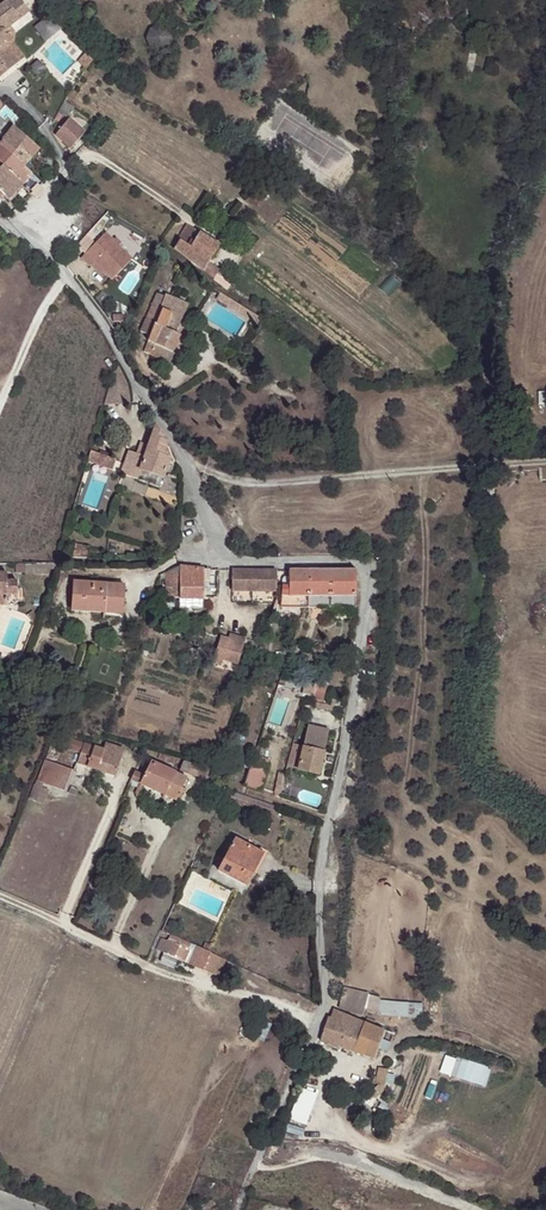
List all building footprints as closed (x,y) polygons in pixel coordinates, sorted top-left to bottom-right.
[(20,63),(8,48),(2,47),(4,43),(5,44),(7,44),(8,43),(9,42),(10,41),(10,39),(9,38),(8,37),(6,36),(4,36),(5,32),(6,31),(11,27),(20,20),(17,15),(26,8),(20,0),(8,0),(0,6),(0,66),(2,66),(5,66),(9,71),(20,63)] [(29,13),(26,8),(17,15),(20,20),(29,13)] [(8,48),(20,63),(25,59),(13,43),(15,33),(11,27),(6,31),(5,32),(4,36),(6,36),(8,37),(9,38),(10,39),(10,41),(9,42),(8,43),(7,44),(5,44),(4,43),(2,47),(8,48)] [(91,55),(88,51),(79,58),(82,62),(91,55)] [(91,55),(82,62),(86,67),(92,56),(91,55)] [(9,71),(5,66),(2,66),(0,66),(0,79),(9,71)] [(62,112),(64,113),(68,117),(75,107),(67,101),(62,112)] [(71,120),(57,136),(64,142),(72,149),(86,133),(71,120)] [(2,145),(13,155),(20,149),(32,160),(41,151),(16,128),(2,145)] [(4,165),(13,155),(2,145),(0,147),(0,161),(4,165)] [(13,155),(26,167),(32,160),(20,149),(13,155)] [(4,165),(24,186),(31,178),(23,170),(26,167),(13,155),(4,165)] [(10,201),(24,186),(4,165),(0,170),(0,190),(2,191),(6,196),(10,201)] [(278,181),(267,174),(261,183),(272,191),(278,181)] [(175,251),(215,278),(220,270),(210,263),(221,245),(190,226),(175,251)] [(105,273),(112,280),(132,259),(119,246),(113,240),(106,233),(81,258),(90,266),(91,265),(94,262),(105,273)] [(105,273),(94,262),(91,265),(101,276),(105,273)] [(222,283),(225,278),(218,273),(215,278),(222,283)] [(155,292),(140,331),(151,335),(145,352),(154,355),(153,358),(172,367),(177,353),(174,352),(180,334),(176,332),(187,302),(167,295),(166,296),(155,292)] [(221,292),(216,298),(250,323),(255,316),(236,303),(221,292)] [(250,323),(248,325),(255,329),(261,320),(255,316),(250,323)] [(163,435),(156,424),(149,445),(147,450),(138,447),(136,452),(129,450),(121,473),(137,478),(139,471),(162,479),(164,475),(168,476),(172,465),(168,464),(172,452),(169,446),(160,443),(163,435)] [(140,442),(138,447),(147,450),(149,445),(140,442)] [(115,458),(91,450),(87,460),(112,469),(115,458)] [(74,542),(71,558),(86,558),(89,545),(74,542)] [(58,563),(58,558),(31,559),(32,569),(48,568),(56,567),(58,563)] [(180,567),(178,567),(162,573),(159,583),(167,584),(167,597),(181,597),(180,567)] [(204,569),(180,567),(181,597),(181,598),(203,599),(205,599),(204,570),(204,569)] [(277,571),(232,570),(233,591),(276,592),(277,571)] [(330,571),(332,597),(356,597),(354,570),(330,571)] [(307,571),(288,571),(287,586),(281,586),(280,608),(308,608),(307,596),(307,571)] [(307,596),(332,597),(330,571),(307,571),(307,596)] [(18,578),(7,578),(7,592),(8,598),(11,602),(16,601),(19,598),(19,594),(18,578)] [(105,603),(123,604),(125,584),(73,580),(71,611),(105,614),(105,603)] [(308,608),(332,608),(332,597),(307,596),(308,608)] [(332,608),(357,609),(356,597),(332,597),(332,608)] [(203,608),(203,599),(181,598),(181,607),(203,608)] [(123,615),(123,604),(105,603),(105,614),(123,615)] [(37,614),(33,610),(27,614),(34,622),(37,614)] [(230,640),(216,636),(209,663),(223,667),(224,661),(240,665),(247,639),(231,635),(230,640)] [(312,698),(323,701),(326,687),(317,683),(312,698)] [(314,703),(314,709),(334,712),(335,707),(314,703)] [(327,734),(306,729),(303,744),(304,744),(303,748),(302,747),(297,770),(297,771),(317,776),(323,752),(322,752),(323,749),(324,749),(327,734)] [(124,750),(105,744),(104,747),(103,750),(54,733),(50,742),(80,753),(77,763),(114,776),(124,750)] [(294,746),(288,768),(297,770),(302,747),(294,746)] [(269,772),(273,761),(262,757),(263,754),(258,752),(253,767),(269,772)] [(37,781),(65,791),(73,769),(44,759),(37,781)] [(179,770),(205,780),(209,771),(183,761),(179,770)] [(144,778),(140,785),(176,802),(180,793),(184,794),(186,790),(182,789),(187,778),(151,762),(144,778)] [(247,787),(261,791),(269,772),(253,767),(247,787)] [(131,781),(140,785),(144,778),(135,773),(131,781)] [(282,788),(285,776),(279,774),(276,786),(282,788)] [(69,792),(75,795),(79,787),(72,784),(69,792)] [(34,785),(29,798),(44,803),(48,790),(34,785)] [(279,798),(282,788),(276,786),(273,796),(279,798)] [(235,792),(226,789),(224,796),(232,799),(235,792)] [(235,792),(232,799),(246,805),(250,797),(235,792)] [(258,801),(250,797),(246,805),(273,814),(276,807),(258,801)] [(250,871),(260,852),(236,839),(218,870),(247,884),(253,873),(250,871)] [(261,850),(260,852),(250,871),(253,873),(265,852),(261,850)] [(225,959),(210,952),(170,935),(168,941),(163,952),(165,953),(179,959),(197,966),(219,976),(225,959)] [(163,952),(168,941),(162,938),(157,949),(163,952)] [(179,959),(165,953),(160,961),(165,963),(175,967),(176,964),(179,959)] [(367,1008),(377,1011),(380,1000),(382,996),(346,988),(340,1008),(366,1015),(367,1008)] [(423,1004),(380,1000),(377,1011),(377,1015),(422,1018),(423,1004)] [(377,1059),(381,1049),(383,1040),(386,1031),(375,1026),(366,1022),(335,1008),(332,1018),(329,1017),(322,1041),(377,1059)] [(369,1016),(366,1022),(375,1026),(377,1020),(369,1016)] [(389,1051),(392,1042),(383,1040),(381,1049),(389,1051)] [(372,1091),(377,1096),(383,1091),(385,1084),(388,1073),(389,1071),(380,1068),(375,1083),(378,1084),(377,1087),(372,1091)] [(395,1075),(388,1073),(385,1084),(393,1086),(395,1075)] [(288,1125),(286,1131),(302,1137),(305,1130),(288,1125)]
